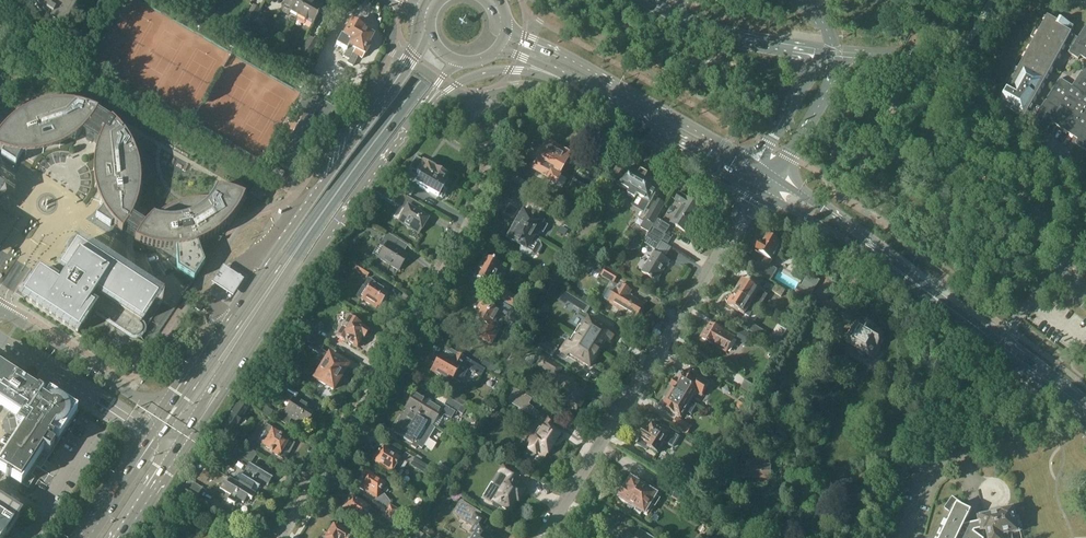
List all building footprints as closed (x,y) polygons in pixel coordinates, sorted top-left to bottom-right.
[(42,0),(41,3),(36,0),(22,0),(18,7),(34,15),(39,6),(67,22),(78,2),(76,1),(76,0),(42,0)] [(298,17),(307,0),(287,0),(281,10),(289,15),(291,13),(298,17)] [(313,25),(324,5),(318,2),(314,3),(313,2),(313,0),(312,0),(307,0),(298,17),(313,25)] [(253,6),(246,18),(252,22),(253,22),(260,11),(260,10),(253,6)] [(264,29),(271,17),(263,12),(263,13),(260,11),(253,22),(264,29)] [(1078,38),(1073,34),(1072,33),(1071,33),(1074,27),(1065,21),(1064,21),(1060,19),(1058,22),(1048,17),(1044,24),(1040,21),(1031,37),(1035,39),(1020,68),(1015,65),(1007,81),(1011,83),(999,105),(1004,108),(1040,128),(1041,126),(1048,130),(1052,124),(1054,125),(1053,125),(1054,125),(1055,124),(1078,139),(1076,143),(1085,150),(1085,65),(1072,86),(1060,78),(1041,107),(1032,102),(1064,46),(1070,50),(1068,53),(1078,60),(1081,57),(1085,60),(1085,26),(1078,38)] [(237,18),(232,26),(238,30),(239,28),(246,32),(252,22),(246,18),(243,22),(237,18)] [(351,23),(344,36),(342,35),(336,44),(347,50),(343,56),(349,59),(347,63),(353,66),(357,58),(356,58),(358,56),(362,58),(364,54),(365,55),(370,46),(368,45),(373,37),(362,31),(363,30),(361,29),(364,24),(355,19),(352,24),(351,23)] [(301,52),(310,58),(319,43),(310,38),(301,52)] [(194,280),(205,263),(247,198),(175,156),(112,120),(112,121),(111,120),(111,122),(104,117),(97,113),(98,112),(98,111),(74,98),(0,112),(0,282),(4,285),(13,291),(24,298),(129,367),(135,370),(141,360),(194,280)] [(222,138),(222,139),(219,143),(229,149),(232,144),(222,138)] [(546,147),(536,165),(546,171),(544,175),(548,177),(546,181),(554,186),(555,184),(562,188),(567,180),(559,176),(561,173),(558,172),(566,158),(568,155),(548,144),(546,147)] [(414,161),(410,169),(422,176),(416,186),(419,187),(430,194),(429,195),(436,199),(437,198),(438,198),(442,200),(447,190),(444,188),(444,187),(442,186),(445,180),(446,177),(434,170),(435,168),(416,157),(414,161)] [(286,173),(274,166),(271,170),(283,177),(286,173)] [(627,167),(618,184),(630,192),(628,195),(635,199),(633,204),(640,208),(642,204),(648,207),(660,185),(648,178),(649,175),(642,171),(640,174),(627,167)] [(400,180),(396,188),(411,197),(416,189),(400,180)] [(382,182),(376,192),(400,206),(405,210),(398,221),(419,234),(428,219),(420,214),(414,210),(418,203),(409,198),(406,196),(396,190),(395,192),(389,188),(389,186),(382,182)] [(508,183),(504,190),(517,196),(520,189),(508,183)] [(256,187),(251,194),(262,200),(266,194),(256,187)] [(682,205),(673,219),(679,223),(676,227),(688,233),(696,220),(695,220),(697,216),(698,217),(704,207),(687,197),(680,193),(675,200),(682,205)] [(569,213),(568,215),(578,221),(580,218),(586,206),(587,204),(577,198),(569,213)] [(657,199),(646,219),(654,224),(666,204),(657,199)] [(519,218),(515,225),(537,238),(540,232),(544,233),(548,225),(523,211),(522,213),(520,213),(518,216),(519,218)] [(565,216),(561,224),(574,231),(578,224),(565,216)] [(654,227),(650,234),(661,241),(666,234),(670,227),(659,220),(654,227)] [(509,231),(507,235),(508,237),(507,238),(521,246),(520,249),(521,251),(528,255),(530,254),(532,252),(533,253),(539,244),(537,243),(538,240),(536,239),(537,238),(515,225),(512,231),(509,231)] [(385,246),(378,258),(399,270),(408,255),(394,247),(398,240),(387,233),(380,244),(385,246)] [(650,234),(645,243),(656,250),(661,241),(650,234)] [(761,242),(756,251),(766,257),(757,274),(770,282),(777,270),(770,265),(782,243),(768,235),(763,243),(761,242)] [(797,238),(793,243),(803,248),(806,243),(797,238)] [(655,252),(642,272),(651,278),(653,280),(654,279),(657,282),(670,261),(655,252)] [(484,257),(474,277),(479,280),(487,284),(490,286),(496,289),(501,280),(495,277),(501,265),(484,257)] [(596,262),(592,269),(613,282),(617,275),(596,262)] [(357,264),(354,269),(358,272),(367,278),(370,272),(358,265),(357,264)] [(558,266),(550,280),(558,284),(566,271),(558,266)] [(244,280),(223,267),(212,283),(233,297),(244,280)] [(547,267),(543,276),(548,279),(552,270),(547,267)] [(799,287),(795,294),(813,305),(817,298),(812,295),(821,281),(811,274),(801,289),(799,287)] [(363,285),(356,296),(361,299),(377,308),(378,307),(379,307),(388,293),(377,287),(378,285),(369,279),(364,286),(363,285)] [(737,291),(736,293),(757,306),(757,305),(761,308),(769,295),(744,280),(740,286),(738,286),(736,289),(737,291)] [(547,281),(541,290),(548,294),(553,285),(547,281)] [(609,290),(604,299),(609,302),(608,303),(620,310),(633,318),(634,319),(638,312),(642,313),(644,309),(642,306),(643,304),(629,296),(631,293),(619,285),(614,293),(609,290)] [(777,286),(774,291),(775,292),(781,296),(785,291),(777,286)] [(502,290),(498,298),(515,307),(520,299),(502,290)] [(728,297),(726,300),(728,304),(729,304),(729,305),(745,315),(745,314),(750,317),(757,306),(736,293),(734,296),(733,296),(732,296),(728,297)] [(578,301),(575,307),(586,313),(589,308),(578,301)] [(479,311),(475,316),(476,317),(476,318),(484,324),(477,337),(491,344),(496,335),(491,332),(495,325),(493,324),(500,312),(482,302),(479,308),(481,309),(480,311),(479,311)] [(200,311),(203,306),(199,303),(195,308),(200,311)] [(515,310),(511,318),(515,320),(512,326),(518,330),(526,316),(515,310)] [(342,328),(338,334),(356,345),(358,343),(361,338),(364,340),(365,338),(367,338),(369,335),(368,333),(369,331),(361,326),(362,325),(358,323),(349,317),(345,324),(344,323),(341,328),(342,328)] [(302,320),(299,325),(313,334),(317,327),(303,318),(302,320)] [(577,336),(600,350),(605,341),(610,344),(615,336),(611,333),(604,329),(602,328),(601,327),(600,327),(598,325),(588,319),(582,327),(577,336)] [(851,334),(847,343),(858,349),(857,352),(864,356),(866,354),(874,359),(881,348),(878,346),(879,344),(882,345),(884,340),(883,337),(884,335),(875,330),(876,328),(864,321),(864,322),(859,319),(855,326),(851,334)] [(705,334),(703,338),(727,352),(735,338),(711,324),(708,330),(706,329),(703,333),(705,334)] [(753,324),(749,330),(763,338),(766,332),(753,324)] [(743,331),(740,336),(748,340),(751,335),(743,331)] [(312,334),(308,342),(311,344),(309,348),(319,354),(322,349),(326,343),(312,334)] [(567,341),(560,352),(564,354),(567,356),(568,354),(569,355),(574,358),(575,358),(577,359),(579,360),(579,361),(581,362),(589,367),(595,358),(598,355),(599,352),(599,351),(600,350),(577,336),(572,344),(569,342),(567,341)] [(543,341),(538,348),(552,357),(556,349),(543,341)] [(440,355),(431,370),(435,371),(435,373),(441,377),(442,376),(452,382),(454,378),(461,382),(461,381),(463,381),(466,377),(465,375),(469,369),(474,373),(474,374),(481,378),(485,370),(458,354),(448,348),(443,357),(440,355)] [(323,363),(314,378),(332,390),(348,366),(329,354),(323,363)] [(544,358),(539,366),(546,370),(556,377),(556,376),(561,368),(544,358)] [(488,366),(486,369),(493,373),(495,369),(497,364),(491,361),(488,366)] [(10,478),(21,485),(22,484),(48,444),(49,445),(54,439),(52,437),(53,436),(59,439),(77,411),(49,392),(45,398),(43,397),(44,395),(38,391),(37,392),(0,368),(0,405),(10,411),(17,416),(15,419),(17,429),(20,431),(15,438),(0,461),(0,471),(6,476),(6,477),(6,478),(6,479),(7,479),(8,480),(9,479),(10,479),(10,478)] [(672,387),(671,388),(691,401),(697,393),(704,397),(711,385),(700,378),(697,382),(687,376),(687,374),(685,373),(683,374),(681,372),(677,378),(675,381),(673,383),(672,384),(672,387)] [(555,390),(550,397),(554,399),(565,406),(566,405),(576,411),(585,396),(575,390),(576,388),(576,387),(572,385),(562,379),(561,379),(559,377),(552,388),(555,390)] [(280,410),(276,418),(288,426),(293,417),(297,420),(297,421),(305,426),(304,427),(305,427),(314,412),(307,407),(308,405),(296,397),(296,396),(299,392),(282,381),(276,390),(293,401),(285,413),(280,410)] [(746,382),(741,390),(755,398),(760,390),(746,382)] [(666,401),(663,406),(664,409),(665,410),(667,409),(682,418),(686,411),(688,413),(691,415),(697,405),(691,402),(691,401),(671,388),(670,390),(667,391),(666,393),(666,396),(664,399),(666,401)] [(512,397),(509,403),(536,419),(540,413),(529,405),(532,399),(530,398),(516,390),(515,391),(512,397)] [(454,391),(450,399),(454,401),(464,407),(466,402),(462,400),(464,397),(454,391)] [(415,392),(406,408),(408,410),(426,421),(436,427),(443,415),(451,418),(455,412),(457,413),(458,411),(463,414),(464,411),(466,409),(465,408),(464,407),(454,401),(450,399),(449,398),(442,409),(434,404),(415,392)] [(743,399),(739,407),(747,412),(751,407),(754,401),(748,397),(745,401),(743,399)] [(240,400),(234,409),(244,415),(250,406),(240,400)] [(754,401),(751,407),(761,414),(765,408),(754,401)] [(266,408),(263,412),(270,417),(273,412),(266,408)] [(400,422),(395,432),(413,443),(412,446),(416,449),(418,446),(422,449),(436,427),(426,421),(408,410),(404,417),(402,416),(399,421),(400,422)] [(548,418),(526,453),(533,458),(537,452),(545,457),(548,452),(550,453),(553,448),(551,447),(559,434),(550,428),(554,422),(548,418)] [(677,418),(673,425),(681,430),(688,434),(692,427),(677,418)] [(227,419),(221,427),(230,434),(237,425),(227,419)] [(262,432),(256,442),(262,446),(284,460),(294,443),(266,426),(262,432)] [(641,439),(638,444),(647,450),(649,448),(658,453),(665,442),(673,447),(680,436),(671,432),(662,426),(660,428),(656,426),(654,428),(651,426),(649,430),(646,428),(644,431),(642,432),(642,433),(642,435),(640,438),(641,439)] [(220,430),(216,436),(227,443),(231,437),(220,430)] [(378,454),(373,461),(390,471),(391,472),(392,471),(398,475),(401,471),(402,469),(403,470),(407,463),(383,449),(380,453),(378,451),(377,453),(378,454)] [(739,467),(739,477),(769,478),(770,459),(763,459),(763,454),(750,453),(750,460),(747,460),(746,467),(739,467)] [(415,458),(410,465),(419,471),(429,478),(433,480),(434,478),(437,473),(415,458)] [(440,464),(437,471),(448,478),(452,472),(449,470),(444,467),(440,464)] [(239,473),(235,481),(256,494),(259,488),(262,482),(268,486),(272,479),(259,471),(249,465),(246,471),(243,476),(239,473)] [(498,488),(492,498),(493,498),(500,503),(499,505),(502,507),(509,511),(515,502),(517,503),(518,501),(520,501),(522,498),(522,496),(527,489),(515,481),(519,475),(513,471),(508,468),(504,465),(503,465),(498,472),(499,472),(501,473),(501,474),(494,485),(498,488)] [(361,482),(359,487),(376,498),(388,505),(390,502),(385,495),(380,492),(385,484),(366,472),(360,482),(361,482)] [(224,482),(220,489),(227,493),(223,500),(234,507),(234,506),(238,500),(243,503),(247,497),(252,500),(256,494),(235,481),(232,479),(228,485),(224,482)] [(625,487),(618,498),(628,504),(627,508),(631,510),(634,508),(635,509),(633,512),(640,516),(642,513),(643,514),(643,513),(649,504),(654,508),(655,508),(660,499),(654,496),(654,495),(646,490),(645,487),(642,485),(639,485),(630,480),(625,487)] [(691,482),(686,489),(695,495),(700,487),(691,482)] [(184,485),(180,491),(195,500),(199,494),(184,485)] [(680,486),(673,498),(688,507),(695,495),(686,489),(680,486)] [(6,534),(8,536),(20,516),(19,515),(20,513),(18,512),(19,510),(0,497),(0,537),(4,537),(6,534)] [(347,503),(343,510),(361,522),(366,514),(370,516),(374,514),(375,513),(352,497),(349,502),(348,501),(347,502),(347,503)] [(974,533),(975,531),(982,530),(982,531),(987,530),(989,537),(1013,537),(1012,533),(1021,531),(1021,529),(1022,527),(1021,523),(1019,521),(1018,519),(1016,520),(1013,509),(1011,509),(1009,507),(1003,509),(1003,511),(1001,511),(1001,513),(991,515),(981,517),(979,518),(980,523),(965,526),(971,511),(968,510),(969,509),(953,497),(944,508),(945,509),(945,508),(951,511),(938,537),(981,537),(974,533)] [(455,512),(467,519),(466,521),(474,526),(470,533),(474,535),(472,537),(493,537),(489,536),(490,535),(480,529),(486,519),(479,515),(481,513),(461,501),(455,512)] [(173,505),(169,512),(176,516),(180,509),(173,505)] [(388,505),(384,510),(395,517),(398,511),(388,505)] [(384,510),(381,516),(401,528),(404,522),(395,517),(384,510)] [(325,537),(351,537),(352,535),(333,524),(328,532),(328,533),(325,537)] [(639,529),(639,530),(634,537),(636,537),(653,537),(639,529)]
